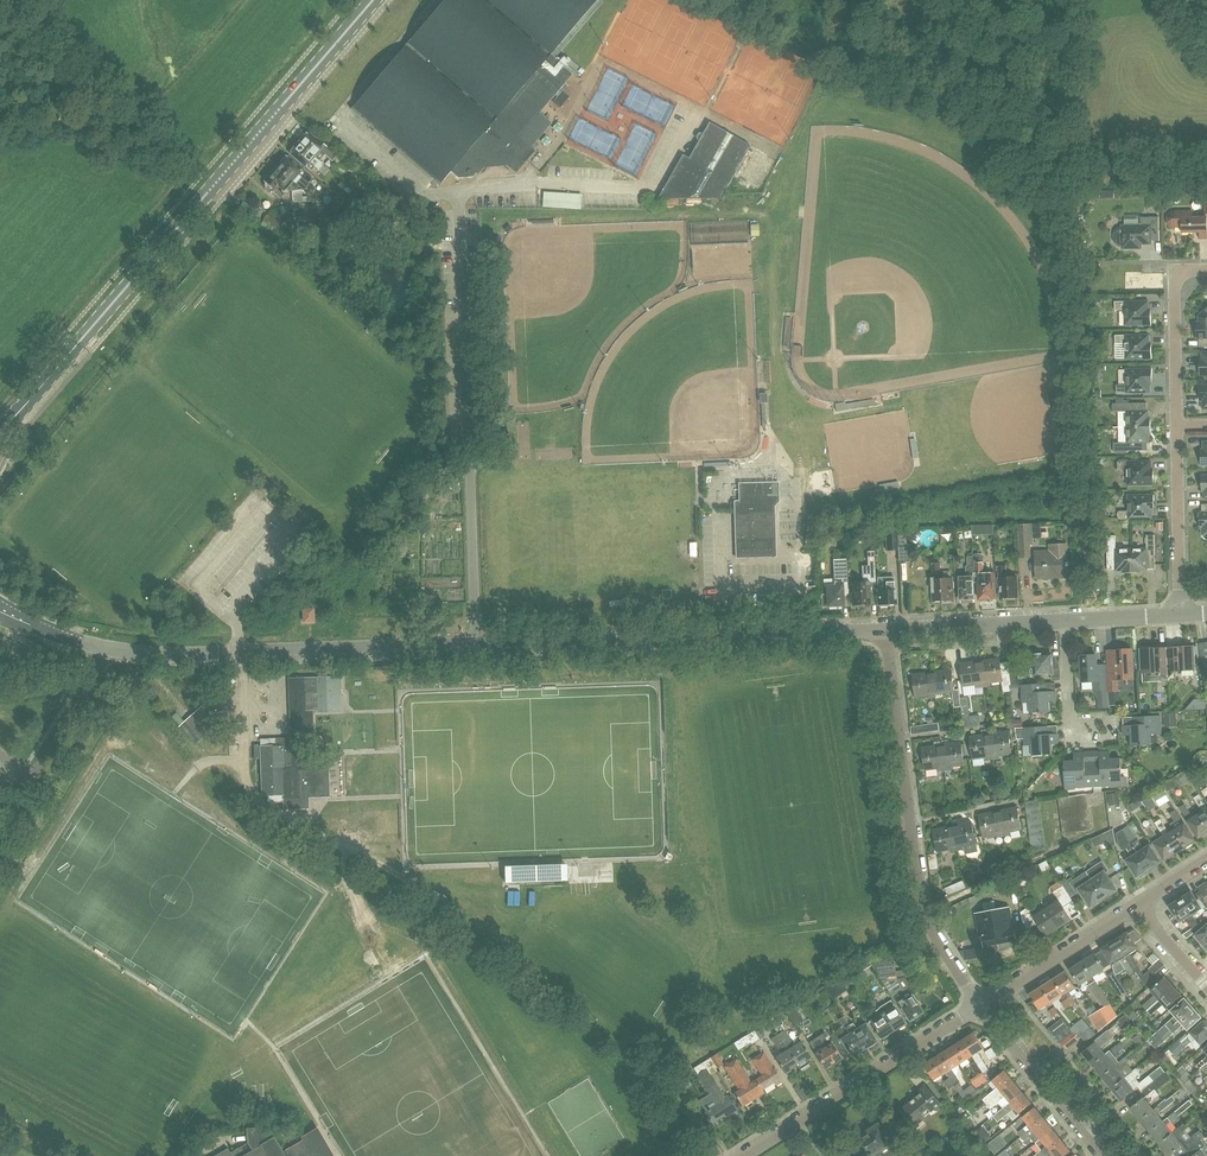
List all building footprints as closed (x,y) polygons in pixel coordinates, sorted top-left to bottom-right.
[(351,109),(440,185),(451,171),(459,178),(474,177),(487,160),(491,164),(502,163),(505,159),(517,170),(533,150),(529,147),(549,123),(537,112),(568,76),(563,73),(567,68),(555,58),(603,2),(601,0),(443,0),(351,109)] [(698,142),(689,159),(730,182),(750,146),(709,123),(704,133),(698,133),(696,137),(698,142)] [(315,156),(320,160),(325,155),(332,161),(337,155),(324,144),(323,145),(317,140),(316,141),(307,134),(306,135),(304,135),(301,138),(302,140),(299,143),(315,157),(315,156)] [(292,151),(291,152),(312,171),(315,167),(319,170),(324,164),(320,160),(315,156),(315,157),(299,143),(297,146),(295,145),(292,149),(292,151)] [(720,198),(730,182),(689,159),(683,155),(658,198),(720,198)] [(287,157),(278,168),(292,180),(293,180),(299,186),(304,190),(313,179),(287,157)] [(299,186),(293,180),(292,180),(278,168),(265,182),(264,184),(264,186),(265,187),(265,189),(267,190),(268,191),(270,191),(272,191),(273,190),(275,190),(278,186),(283,191),(287,186),(292,190),(295,190),(299,186)] [(347,185),(343,189),(349,194),(352,190),(347,185)] [(1153,197),(1153,209),(1161,209),(1161,196),(1161,191),(1153,192),(1153,197)] [(376,202),(372,207),(383,216),(388,211),(376,202)] [(383,216),(372,207),(368,213),(379,222),(383,216)] [(1174,213),(1171,213),(1168,217),(1168,222),(1171,225),(1171,226),(1175,226),(1175,228),(1182,227),(1182,233),(1200,233),(1200,239),(1206,239),(1206,217),(1193,217),(1192,211),(1174,211),(1174,213)] [(266,214),(262,223),(276,229),(279,220),(266,214)] [(1114,235),(1114,240),(1116,243),(1118,245),(1121,246),(1122,246),(1122,248),(1133,248),(1141,248),(1141,244),(1151,244),(1151,241),(1159,241),(1159,217),(1141,217),(1141,226),(1124,226),(1122,226),(1122,228),(1120,228),(1117,229),(1115,231),(1114,235)] [(751,236),(754,236),(759,236),(759,225),(751,225),(751,236)] [(1125,326),(1151,325),(1151,309),(1149,309),(1149,301),(1115,302),(1115,310),(1125,310),(1125,326)] [(1198,316),(1198,322),(1196,322),(1197,339),(1199,339),(1199,347),(1206,346),(1206,307),(1198,316)] [(1125,359),(1152,359),(1151,343),(1149,343),(1149,335),(1115,335),(1115,344),(1125,344),(1125,359)] [(1150,385),(1152,385),(1152,368),(1126,369),(1126,385),(1116,385),(1116,393),(1150,393),(1150,385)] [(1126,412),(1126,427),(1151,427),(1151,418),(1148,418),(1148,411),(1147,411),(1147,403),(1113,404),(1113,412),(1126,412)] [(1151,436),(1151,427),(1126,427),(1127,443),(1114,443),(1114,451),(1148,451),(1147,443),(1149,443),(1149,436),(1151,436)] [(1127,485),(1154,485),(1154,469),(1151,469),(1151,461),(1117,461),(1118,470),(1127,470),(1127,485)] [(739,502),(734,502),(734,515),(736,558),(771,557),(770,520),(774,519),(774,501),(778,501),(778,483),(738,484),(739,502)] [(1118,520),(1131,519),(1152,519),(1152,511),(1154,511),(1154,495),(1128,495),(1128,511),(1118,511),(1118,520)] [(1033,523),(1018,524),(1019,540),(1020,540),(1020,557),(1031,557),(1031,545),(1034,545),(1034,538),(1033,523)] [(885,532),(886,551),(898,550),(899,562),(910,561),(908,531),(885,532)] [(1131,549),(1131,573),(1140,573),(1140,571),(1147,570),(1147,569),(1155,569),(1155,535),(1146,535),(1146,548),(1131,549)] [(1131,573),(1131,549),(1116,549),(1115,536),(1107,536),(1107,570),(1115,570),(1115,571),(1122,571),(1122,573),(1131,573)] [(1052,552),(1035,552),(1036,578),(1053,577),(1053,573),(1069,572),(1068,567),(1069,567),(1069,564),(1068,564),(1067,545),(1052,546),(1052,552)] [(854,595),(852,595),(853,606),(870,605),(870,596),(871,595),(870,583),(875,583),(875,577),(874,554),(874,551),(867,551),(867,554),(867,564),(868,565),(862,566),(862,570),(862,582),(853,582),(854,595)] [(974,577),(978,577),(979,600),(986,599),(987,600),(988,601),(989,601),(991,601),(992,600),(993,599),(994,599),(993,573),(983,573),(983,555),(981,554),(979,553),(978,553),(976,554),(974,554),(973,555),(974,577)] [(966,577),(959,577),(960,601),(962,601),(962,603),(973,603),(973,600),(975,600),(974,577),(973,555),(967,555),(968,566),(966,566),(966,577)] [(822,595),(821,596),(822,606),(823,607),(828,606),(828,607),(843,607),(842,596),(841,580),(848,580),(847,557),(833,558),(834,581),(824,582),(824,595),(822,595)] [(932,563),(933,583),(934,602),(943,602),(943,603),(951,603),(951,601),(953,601),(952,578),(943,579),(943,576),(940,576),(940,563),(932,563)] [(998,587),(1001,587),(1001,599),(1009,598),(1009,599),(1015,599),(1015,598),(1017,598),(1016,577),(1006,578),(1005,566),(997,566),(998,587)] [(885,589),(878,589),(879,606),(887,606),(887,604),(895,604),(894,584),(894,582),(894,576),(885,577),(885,589)] [(303,622),(314,621),(313,609),(303,609),(303,622)] [(1173,647),(1167,648),(1167,653),(1168,681),(1176,681),(1176,671),(1194,670),(1193,646),(1173,647)] [(1160,648),(1140,649),(1142,672),(1160,672),(1160,681),(1168,681),(1167,653),(1167,648),(1160,648)] [(1107,670),(1108,692),(1119,691),(1118,680),(1133,679),(1132,649),(1114,650),(1115,669),(1107,670)] [(1032,661),(1034,661),(1035,674),(1052,673),(1052,680),(1060,680),(1059,667),(1052,668),(1051,654),(1042,655),(1042,654),(1040,654),(1040,652),(1031,652),(1032,661)] [(1081,683),(1082,683),(1093,682),(1094,691),(1106,690),(1105,670),(1096,671),(1096,656),(1080,656),(1081,683)] [(1010,686),(1011,686),(1009,672),(1009,670),(1001,671),(1000,659),(980,662),(983,687),(991,686),(991,683),(1001,682),(1003,692),(1010,691),(1010,686)] [(983,687),(980,662),(960,664),(963,687),(975,686),(976,688),(983,687)] [(951,670),(932,673),(935,697),(943,697),(943,695),(954,693),(955,706),(961,705),(960,698),(959,689),(954,690),(951,670)] [(1017,671),(1009,672),(1011,686),(1019,685),(1017,671)] [(935,697),(932,673),(912,675),(915,698),(928,696),(928,698),(935,697)] [(289,678),(291,740),(286,740),(286,738),(260,739),(262,795),(267,795),(267,802),(282,802),(282,810),(306,809),(305,798),(325,797),(325,796),(324,796),(323,767),(314,767),(312,710),(317,709),(317,712),(341,711),(340,676),(289,678)] [(1056,702),(1055,692),(1041,693),(1040,684),(1020,685),(1021,704),(1029,703),(1029,714),(1049,713),(1048,703),(1056,702)] [(1119,691),(1108,692),(1109,706),(1121,705),(1120,691),(1119,691)] [(960,698),(961,705),(962,714),(969,713),(968,697),(960,698)] [(1099,708),(1107,708),(1106,698),(1099,698),(1099,708)] [(1206,709),(1206,698),(1195,699),(1185,710),(1206,709)] [(204,703),(179,726),(194,744),(210,730),(202,721),(212,712),(204,703)] [(1176,712),(1164,713),(1164,721),(1176,721),(1176,719),(1179,719),(1179,713),(1176,714),(1176,712)] [(1160,716),(1137,718),(1137,725),(1123,726),(1123,736),(1130,736),(1131,746),(1151,745),(1151,734),(1161,734),(1160,716)] [(938,723),(911,727),(912,735),(939,731),(938,723)] [(1024,739),(1024,746),(1032,746),(1032,756),(1051,755),(1051,745),(1058,744),(1058,734),(1043,735),(1043,727),(1015,728),(1017,739),(1024,739)] [(989,734),(992,759),(1000,758),(1000,756),(1012,755),(1009,731),(989,734)] [(972,760),(984,758),(985,760),(992,759),(989,734),(969,737),(972,760)] [(941,746),(944,770),(952,769),(952,767),(963,766),(960,744),(941,746)] [(924,771),(937,769),(938,771),(944,770),(941,746),(922,748),(924,771)] [(1100,768),(1092,768),(1093,787),(1110,786),(1110,787),(1126,787),(1125,778),(1122,778),(1121,758),(1110,759),(1109,752),(1099,752),(1100,768)] [(1064,789),(1093,787),(1092,768),(1085,768),(1084,753),(1074,754),(1074,761),(1063,762),(1064,789)] [(1181,785),(1192,778),(1188,771),(1176,778),(1181,785)] [(1164,785),(1168,791),(1176,786),(1172,780),(1164,785)] [(1151,794),(1156,801),(1167,794),(1163,787),(1151,794)] [(1119,792),(1107,793),(1108,803),(1120,802),(1119,792)] [(1139,799),(1143,805),(1153,799),(1149,793),(1139,799)] [(1072,803),(1086,801),(1086,794),(1071,796),(1072,803)] [(1197,815),(1206,830),(1206,808),(1199,795),(1193,798),(1202,812),(1197,815)] [(1072,803),(1071,796),(1057,797),(1058,805),(1072,803)] [(1025,809),(1040,807),(1039,800),(1025,802),(1025,809)] [(1072,803),(1073,810),(1087,808),(1086,801),(1072,803)] [(1073,810),(1072,803),(1058,805),(1059,812),(1073,810)] [(1136,808),(1133,803),(1128,806),(1131,811),(1136,808)] [(1197,815),(1192,818),(1183,805),(1178,808),(1198,838),(1202,836),(1202,837),(1206,834),(1206,830),(1197,815)] [(996,811),(1002,837),(1011,835),(1010,832),(1021,830),(1016,807),(996,811)] [(1041,814),(1040,807),(1025,809),(1026,816),(1041,814)] [(1088,815),(1087,808),(1073,810),(1074,817),(1088,815)] [(1074,817),(1073,810),(1059,812),(1060,819),(1074,817)] [(1174,810),(1168,814),(1173,821),(1169,824),(1173,830),(1185,849),(1191,845),(1190,843),(1194,841),(1184,826),(1174,810)] [(982,838),(996,835),(996,838),(1002,837),(996,811),(977,815),(982,838)] [(1041,814),(1026,816),(1027,823),(1042,821),(1041,814)] [(1074,817),(1075,824),(1089,822),(1088,815),(1074,817)] [(1074,817),(1060,819),(1061,826),(1075,824),(1074,817)] [(951,826),(956,851),(962,850),(963,854),(976,851),(970,822),(964,823),(963,819),(950,821),(951,826)] [(1154,823),(1163,837),(1173,854),(1177,851),(1178,853),(1185,849),(1173,830),(1169,833),(1160,819),(1154,823)] [(1043,829),(1042,821),(1027,823),(1028,830),(1043,829)] [(1090,830),(1089,822),(1075,824),(1076,831),(1090,830)] [(1076,831),(1075,824),(1061,826),(1062,833),(1076,831)] [(950,852),(956,851),(951,826),(931,830),(936,853),(949,850),(950,852)] [(1173,854),(1163,837),(1159,840),(1150,826),(1144,829),(1163,860),(1167,857),(1168,859),(1173,856),(1172,854),(1173,854)] [(1044,836),(1043,829),(1028,830),(1029,838),(1044,836)] [(1123,829),(1117,833),(1119,845),(1122,851),(1126,848),(1132,857),(1127,860),(1132,869),(1137,876),(1138,875),(1140,877),(1144,875),(1143,872),(1149,869),(1128,838),(1123,829)] [(1112,830),(1102,835),(1108,848),(1115,845),(1112,830)] [(1135,834),(1128,838),(1149,869),(1154,866),(1155,867),(1159,865),(1159,863),(1160,861),(1156,855),(1150,845),(1144,849),(1135,834)] [(1044,843),(1044,836),(1029,838),(1030,845),(1044,843)] [(1044,843),(1030,845),(1031,852),(1045,850),(1044,843)] [(936,854),(928,855),(930,871),(938,870),(936,854)] [(1050,868),(1049,865),(1046,860),(1038,864),(1042,872),(1050,868)] [(1086,872),(1103,899),(1104,900),(1105,898),(1117,890),(1105,873),(1108,871),(1101,862),(1086,872)] [(1080,891),(1087,901),(1091,907),(1098,903),(1098,904),(1103,901),(1103,900),(1103,899),(1086,872),(1074,880),(1072,877),(1062,884),(1070,895),(1071,897),(1080,891)] [(965,887),(962,880),(944,888),(947,895),(965,887)] [(1058,900),(1045,908),(1058,929),(1071,920),(1064,908),(1074,901),(1071,897),(1070,895),(1062,884),(1060,880),(1051,886),(1054,891),(1053,892),(1058,900)] [(1200,891),(1206,902),(1206,882),(1198,888),(1200,891)] [(1180,899),(1185,908),(1187,907),(1193,916),(1199,912),(1197,910),(1202,907),(1204,910),(1206,908),(1206,902),(1200,891),(1193,895),(1191,892),(1189,893),(1189,892),(1184,896),(1184,897),(1180,899)] [(1200,927),(1193,916),(1187,907),(1185,908),(1180,899),(1176,902),(1176,901),(1171,904),(1171,905),(1169,906),(1175,915),(1176,915),(1180,921),(1185,918),(1194,932),(1200,927)] [(983,902),(985,912),(975,914),(979,937),(980,937),(980,938),(982,937),(984,947),(990,946),(990,950),(997,949),(996,944),(1016,941),(1014,930),(1013,930),(1009,908),(996,910),(994,900),(983,902)] [(1045,937),(1058,929),(1045,908),(1033,916),(1028,908),(1020,912),(1022,923),(1027,931),(1038,924),(1045,937)] [(1203,943),(1206,939),(1206,924),(1201,929),(1200,927),(1194,932),(1196,934),(1195,935),(1198,938),(1197,940),(1200,944),(1202,943),(1203,943)] [(1114,940),(1125,957),(1127,960),(1130,965),(1129,965),(1134,973),(1135,975),(1136,974),(1139,979),(1144,984),(1154,975),(1164,965),(1159,959),(1148,969),(1149,970),(1143,975),(1135,963),(1136,959),(1134,956),(1131,956),(1129,954),(1137,949),(1128,933),(1126,934),(1125,933),(1120,936),(1121,937),(1115,941),(1115,940),(1114,940)] [(1112,965),(1125,957),(1114,940),(1114,941),(1115,941),(1109,944),(1108,943),(1103,947),(1104,948),(1102,949),(1106,955),(1112,965)] [(1095,954),(1082,962),(1092,977),(1105,969),(1095,954)] [(867,961),(872,967),(891,965),(890,958),(867,961)] [(1127,960),(1122,963),(1125,969),(1130,976),(1134,973),(1129,965),(1130,965),(1127,960)] [(1092,977),(1082,962),(1070,969),(1079,984),(1092,977)] [(893,964),(891,965),(872,967),(876,974),(895,971),(893,964)] [(876,974),(880,981),(896,979),(895,971),(876,974)] [(1126,991),(1114,971),(1107,975),(1120,995),(1126,991)] [(1063,995),(1066,1000),(1070,1006),(1075,1003),(1068,991),(1075,987),(1066,972),(1054,980),(1063,995)] [(1158,979),(1154,975),(1144,984),(1148,988),(1155,983),(1158,979)] [(1154,994),(1142,1005),(1143,1006),(1146,1010),(1151,1006),(1156,1001),(1173,986),(1170,983),(1171,982),(1167,977),(1166,978),(1165,977),(1157,985),(1150,990),(1154,994)] [(845,991),(839,979),(826,986),(833,998),(845,991)] [(896,979),(880,981),(891,998),(892,997),(893,997),(903,1013),(908,1021),(914,1017),(915,1018),(920,1015),(920,1014),(921,1013),(914,1002),(916,1001),(913,997),(912,997),(911,996),(903,1000),(899,994),(903,991),(896,979)] [(1054,980),(1042,987),(1051,1002),(1063,995),(1054,980)] [(1104,1007),(1109,1004),(1096,984),(1091,987),(1104,1007)] [(1151,1006),(1146,1010),(1151,1015),(1163,1004),(1164,1005),(1167,1009),(1176,1001),(1181,996),(1180,994),(1181,994),(1177,989),(1176,990),(1175,989),(1173,986),(1156,1001),(1151,1006)] [(1039,1010),(1051,1002),(1042,987),(1030,995),(1039,1010)] [(890,999),(877,1007),(878,1008),(892,1031),(897,1028),(898,1029),(904,1025),(903,1024),(905,1023),(900,1015),(890,999)] [(1160,1037),(1169,1029),(1192,1008),(1189,1004),(1190,1004),(1186,999),(1185,1000),(1184,999),(1172,1011),(1175,1015),(1148,1040),(1152,1044),(1160,1037)] [(1065,1009),(1070,1006),(1066,1000),(1061,1003),(1065,1009)] [(803,1021),(793,1005),(785,1010),(795,1026),(803,1021)] [(1117,1017),(1110,1005),(1100,1011),(1108,1023),(1117,1017)] [(1058,1014),(1054,1007),(1049,1010),(1053,1017),(1058,1014)] [(892,1031),(878,1008),(874,1010),(878,1016),(870,1021),(880,1038),(882,1038),(883,1039),(888,1036),(887,1034),(892,1031)] [(1196,1012),(1192,1008),(1169,1029),(1160,1037),(1164,1041),(1183,1024),(1187,1029),(1196,1021),(1201,1017),(1200,1017),(1201,1016),(1197,1011),(1196,1012)] [(1108,1023),(1100,1011),(1090,1017),(1098,1029),(1108,1023)] [(777,1015),(770,1020),(777,1032),(786,1047),(796,1063),(800,1069),(808,1064),(806,1061),(811,1057),(801,1041),(794,1045),(793,1043),(783,1028),(782,1025),(782,1024),(784,1023),(781,1019),(779,1020),(777,1015)] [(858,1053),(863,1049),(849,1026),(843,1016),(839,1019),(849,1034),(840,1040),(851,1057),(852,1056),(853,1058),(859,1054),(858,1053)] [(1125,1016),(1119,1020),(1126,1030),(1132,1026),(1125,1016)] [(1206,1038),(1206,1025),(1204,1021),(1198,1026),(1181,1041),(1179,1039),(1169,1049),(1176,1056),(1196,1038),(1202,1046),(1206,1041),(1205,1039),(1206,1038)] [(763,1023),(753,1030),(759,1040),(764,1036),(762,1032),(767,1028),(763,1023)] [(852,1024),(849,1026),(863,1049),(868,1046),(869,1047),(875,1044),(874,1042),(876,1041),(865,1024),(856,1030),(852,1024)] [(1079,1037),(1085,1044),(1096,1035),(1090,1028),(1079,1037)] [(751,1045),(759,1040),(753,1030),(733,1042),(738,1051),(750,1043),(751,1045)] [(1081,1054),(1091,1065),(1104,1055),(1099,1048),(1113,1037),(1108,1030),(1093,1042),(1095,1043),(1081,1054)] [(1058,1033),(1053,1036),(1059,1044),(1062,1042),(1067,1049),(1077,1040),(1072,1033),(1066,1038),(1060,1031),(1058,1033)] [(777,1032),(770,1036),(777,1047),(780,1051),(781,1053),(775,1057),(785,1074),(791,1070),(789,1068),(796,1063),(786,1047),(777,1032)] [(819,1037),(809,1044),(815,1054),(824,1068),(840,1058),(832,1045),(832,1044),(825,1033),(819,1037)] [(976,1062),(980,1069),(983,1073),(989,1070),(978,1052),(984,1048),(974,1033),(962,1040),(972,1056),(976,1062)] [(962,1040),(950,1048),(961,1064),(972,1056),(962,1040)] [(1104,1055),(1091,1065),(1100,1077),(1119,1062),(1114,1056),(1121,1050),(1117,1045),(1104,1055)] [(948,1050),(936,1057),(946,1073),(950,1078),(954,1085),(960,1082),(955,1075),(958,1073),(958,1065),(961,1064),(950,1048),(948,1050)] [(1100,1077),(1110,1089),(1133,1071),(1127,1063),(1138,1054),(1135,1050),(1120,1063),(1119,1062),(1100,1077)] [(762,1075),(755,1080),(762,1091),(773,1084),(775,1086),(782,1082),(763,1052),(752,1059),(762,1075)] [(724,1064),(717,1053),(709,1058),(717,1068),(724,1064)] [(1196,1065),(1200,1069),(1206,1063),(1206,1055),(1196,1065)] [(935,1080),(946,1073),(936,1057),(925,1065),(935,1080)] [(764,1093),(762,1091),(755,1080),(751,1083),(736,1059),(724,1067),(739,1090),(734,1094),(740,1104),(757,1094),(758,1096),(764,1093)] [(975,1072),(980,1069),(976,1062),(970,1065),(975,1072)] [(1137,1087),(1141,1092),(1153,1083),(1148,1076),(1139,1083),(1135,1077),(1140,1073),(1136,1068),(1133,1071),(1110,1089),(1120,1101),(1131,1092),(1137,1087)] [(1178,1077),(1184,1083),(1190,1078),(1192,1076),(1187,1070),(1186,1071),(1178,1077)] [(715,1083),(708,1071),(699,1076),(706,1089),(717,1106),(705,1113),(711,1122),(723,1115),(724,1117),(736,1110),(727,1096),(724,1097),(715,1083)] [(998,1087),(983,1099),(987,1104),(1014,1082),(1005,1071),(993,1081),(998,1087)] [(1165,1073),(1153,1083),(1141,1092),(1146,1098),(1144,1099),(1143,1098),(1130,1109),(1140,1121),(1153,1110),(1148,1104),(1159,1095),(1156,1091),(1170,1079),(1165,1073)] [(949,1089),(954,1085),(950,1078),(944,1082),(949,1089)] [(1192,1093),(1198,1088),(1190,1078),(1184,1083),(1192,1093)] [(1005,1096),(1011,1103),(1023,1093),(1014,1082),(987,1104),(990,1108),(1005,1096)] [(964,1089),(959,1093),(964,1099),(976,1090),(972,1083),(964,1089)] [(911,1124),(919,1117),(922,1120),(941,1104),(926,1085),(918,1091),(921,1094),(913,1100),(900,1110),(906,1117),(905,1118),(907,1121),(908,1120),(911,1124)] [(1011,1103),(994,1117),(998,1122),(1008,1113),(1014,1120),(1021,1114),(1021,1113),(1032,1104),(1023,1093),(1011,1103)] [(1165,1100),(1153,1110),(1140,1121),(1149,1133),(1162,1122),(1157,1116),(1176,1100),(1172,1096),(1166,1101),(1165,1100)] [(960,1105),(962,1103),(964,1101),(961,1097),(956,1100),(960,1105)] [(960,1105),(956,1108),(962,1116),(966,1121),(973,1116),(970,1112),(962,1103),(960,1105)] [(1023,1118),(1032,1129),(1044,1119),(1035,1108),(1023,1118)] [(1149,1133),(1159,1145),(1172,1134),(1166,1126),(1171,1122),(1172,1123),(1179,1117),(1179,1116),(1182,1113),(1179,1109),(1162,1122),(1149,1133)] [(1036,1144),(1037,1143),(1053,1130),(1044,1119),(1032,1129),(1028,1132),(1022,1137),(1025,1141),(1030,1137),(1036,1144)] [(1172,1134),(1159,1145),(1168,1155),(1170,1155),(1184,1144),(1189,1150),(1201,1140),(1205,1136),(1200,1130),(1187,1141),(1181,1135),(1184,1132),(1184,1131),(1188,1128),(1184,1124),(1172,1134)] [(857,1155),(869,1155),(872,1154),(873,1155),(875,1155),(879,1154),(877,1151),(885,1146),(889,1152),(897,1147),(892,1140),(888,1143),(876,1125),(875,1126),(874,1125),(866,1130),(867,1131),(858,1137),(857,1136),(850,1140),(851,1141),(849,1143),(857,1155)] [(268,1126),(246,1128),(247,1133),(247,1142),(248,1143),(230,1153),(228,1148),(214,1155),(286,1155),(268,1126)] [(982,1126),(976,1131),(980,1136),(986,1131),(982,1126)] [(1019,1133),(1022,1137),(1028,1132),(1025,1128),(1019,1133)] [(1062,1140),(1053,1130),(1037,1143),(1042,1150),(1035,1155),(1043,1155),(1062,1140)] [(306,1146),(303,1140),(285,1150),(288,1155),(312,1155),(306,1146)] [(993,1140),(988,1144),(995,1153),(1001,1149),(993,1140)] [(1062,1140),(1043,1155),(1065,1155),(1071,1151),(1062,1140)] [(1202,1149),(1206,1146),(1201,1140),(1189,1150),(1193,1155),(1192,1155),(1206,1155),(1202,1149)]
